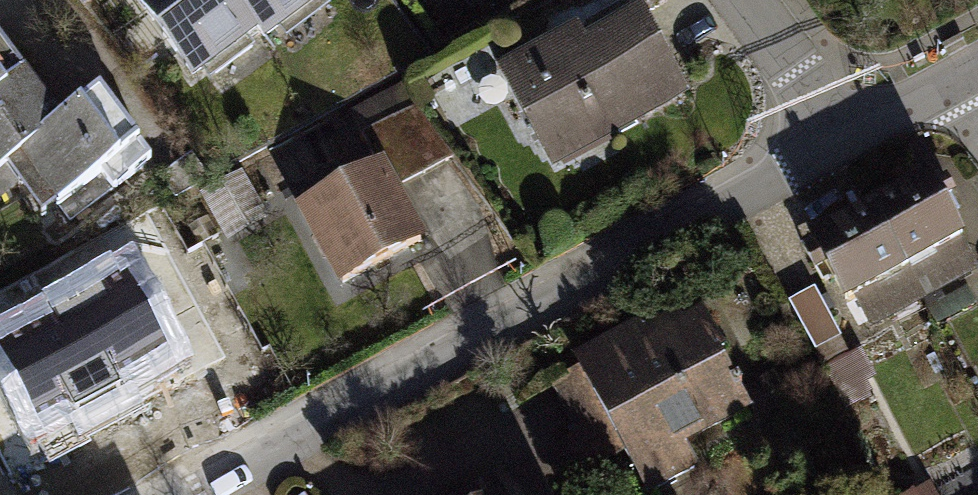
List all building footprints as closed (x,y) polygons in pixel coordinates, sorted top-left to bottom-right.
[(195,84),(320,0),(138,0),(195,84)] [(581,15),(505,55),(560,159),(690,91),(645,6),(591,35),(581,15)] [(10,162),(48,211),(101,172),(112,186),(151,157),(125,122),(101,91),(66,117),(44,89),(9,42),(0,30),(0,169),(10,162)] [(415,103),(369,128),(400,182),(446,157),(415,103)] [(385,160),(297,203),(336,282),(424,239),(385,160)] [(243,175),(209,194),(232,236),(267,218),(243,175)] [(924,290),(977,262),(977,254),(942,185),(885,215),(924,290)] [(819,249),(859,325),(924,290),(885,215),(819,249)] [(814,288),(789,302),(815,350),(840,336),(814,288)] [(62,336),(19,359),(64,442),(148,399),(130,362),(150,350),(120,298),(58,330),(62,336)] [(648,320),(582,352),(649,489),(705,462),(694,438),(753,410),(703,308),(654,332),(648,320)] [(463,494),(550,494),(532,460),(463,494)]
